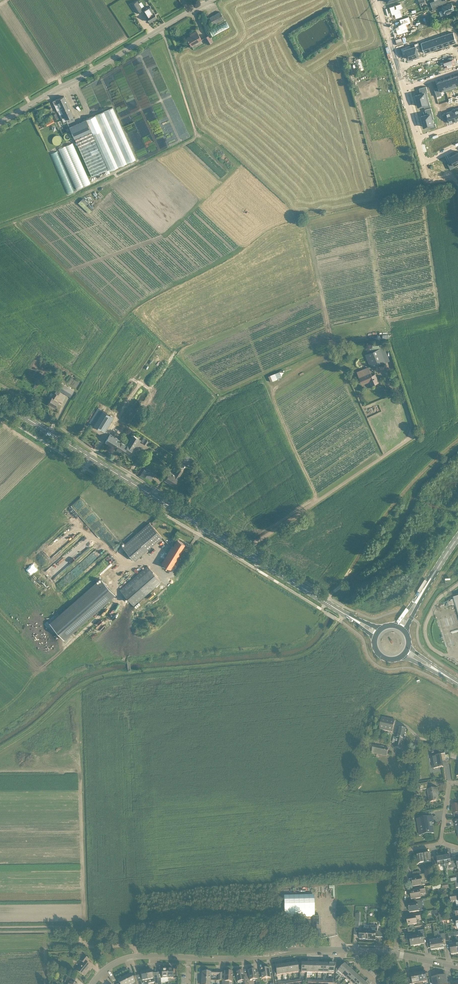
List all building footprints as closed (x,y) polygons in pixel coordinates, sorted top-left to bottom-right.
[(132,4),(137,13),(143,9),(137,0),(132,4)] [(441,7),(442,11),(444,15),(448,14),(452,12),(451,10),(454,9),(452,2),(441,7)] [(392,15),(395,14),(396,18),(402,16),(401,12),(404,11),(403,8),(401,3),(390,7),(391,12),(392,15)] [(157,17),(154,13),(154,12),(150,6),(143,11),(147,16),(146,16),(150,21),(157,17)] [(224,18),(222,16),(220,11),(210,17),(214,24),(224,18)] [(395,30),(397,34),(398,33),(398,34),(408,31),(406,24),(411,22),(409,16),(400,19),(401,24),(398,25),(399,26),(397,27),(396,27),(396,29),(395,30)] [(229,23),(212,31),(214,37),(232,29),(229,23)] [(392,38),(396,37),(392,25),(388,26),(392,38)] [(191,45),(195,43),(202,39),(199,35),(196,30),(193,33),(193,34),(187,38),(188,40),(188,41),(189,40),(191,45)] [(454,32),(448,34),(451,44),(457,42),(457,41),(454,32)] [(448,34),(441,36),(445,46),(451,44),(448,34)] [(204,38),(208,44),(213,41),(209,35),(204,38)] [(441,36),(435,39),(438,48),(445,46),(441,36)] [(435,39),(428,41),(432,51),(438,48),(435,39)] [(428,41),(422,43),(426,53),(432,51),(428,41)] [(416,48),(411,49),(413,59),(419,57),(417,52),(420,51),(418,44),(415,46),(416,48)] [(405,49),(401,50),(403,56),(406,55),(408,60),(413,59),(411,49),(406,51),(405,49)] [(454,73),(449,75),(453,84),(457,81),(454,73)] [(449,75),(444,78),(448,86),(453,84),(449,75)] [(441,84),(438,86),(441,92),(444,90),(443,88),(448,86),(444,78),(439,80),(441,84)] [(415,99),(414,99),(414,103),(415,103),(424,100),(422,95),(425,95),(424,91),(417,93),(418,96),(414,97),(415,99)] [(58,98),(53,101),(54,104),(57,111),(59,111),(59,110),(62,109),(62,110),(67,120),(68,123),(75,120),(69,107),(66,100),(64,96),(58,98)] [(424,100),(415,103),(416,106),(417,106),(417,108),(421,107),(422,110),(429,108),(428,105),(425,105),(424,100)] [(77,124),(70,127),(72,131),(74,138),(76,140),(92,176),(108,169),(109,171),(136,159),(113,107),(92,117),(86,119),(77,124)] [(449,116),(452,121),(455,120),(457,124),(457,112),(457,111),(449,116)] [(422,120),(421,120),(422,124),(431,121),(430,116),(432,116),(431,112),(425,114),(426,117),(421,118),(422,120)] [(52,118),(43,123),(45,127),(54,122),(52,118)] [(431,121),(422,124),(423,127),(424,127),(424,129),(429,128),(430,131),(436,129),(435,126),(433,126),(431,121)] [(91,185),(76,143),(61,149),(77,190),(91,185)] [(447,161),(449,167),(455,165),(453,162),(457,160),(457,159),(454,151),(449,154),(451,159),(447,161)] [(52,155),(40,160),(55,198),(61,196),(61,197),(68,194),(69,195),(75,193),(59,152),(52,154),(52,155)] [(91,204),(85,199),(82,203),(92,212),(95,209),(91,204)] [(367,354),(369,358),(372,367),(386,362),(390,360),(384,346),(382,347),(379,341),(368,343),(372,352),(371,352),(367,354)] [(154,361),(149,367),(152,370),(157,363),(154,361)] [(378,381),(375,374),(372,375),(371,372),(366,374),(363,368),(358,370),(361,377),(363,382),(366,381),(366,380),(370,379),(372,383),(378,381)] [(55,406),(58,402),(59,401),(55,399),(61,390),(70,396),(74,390),(61,382),(57,388),(52,397),(51,398),(49,402),(55,406)] [(123,431),(142,403),(148,394),(134,384),(115,411),(124,417),(117,426),(123,431)] [(105,432),(107,428),(114,417),(98,407),(92,418),(89,422),(105,432)] [(130,453),(132,449),(133,447),(138,438),(134,435),(127,446),(120,441),(120,440),(110,434),(105,441),(123,453),(125,450),(130,453)] [(186,465),(191,457),(186,454),(181,462),(186,465)] [(174,485),(176,481),(183,470),(179,467),(174,474),(170,471),(165,479),(174,485)] [(146,525),(122,546),(134,560),(162,536),(150,522),(146,525)] [(170,568),(179,555),(182,551),(181,550),(185,544),(178,539),(174,545),(173,545),(170,549),(162,563),(170,568)] [(161,581),(147,565),(120,589),(134,605),(161,581)] [(65,609),(49,622),(50,623),(64,639),(83,623),(112,598),(108,593),(112,590),(102,579),(98,582),(97,581),(84,592),(79,596),(67,607),(65,609)] [(395,721),(382,718),(379,730),(392,733),(395,721)] [(394,748),(397,749),(402,750),(404,740),(405,740),(407,731),(398,729),(396,738),(394,737),(392,743),(395,743),(394,748)] [(371,753),(387,756),(388,749),(373,746),(371,753)] [(446,761),(445,754),(439,755),(439,756),(431,758),(433,769),(443,767),(442,762),(446,761)] [(437,789),(432,790),(428,791),(430,802),(438,801),(437,794),(438,793),(437,789)] [(420,836),(424,835),(433,833),(432,824),(433,823),(432,817),(427,818),(417,820),(418,825),(420,836)] [(426,869),(426,868),(426,867),(423,853),(420,854),(421,856),(417,857),(418,861),(415,861),(416,865),(421,865),(422,870),(426,869)] [(432,866),(432,867),(435,867),(434,862),(433,857),(431,858),(430,855),(427,855),(426,853),(423,853),(426,867),(432,866)] [(455,868),(454,864),(453,859),(450,859),(450,856),(443,857),(445,867),(450,866),(451,869),(455,868)] [(437,872),(437,871),(440,871),(440,868),(445,867),(443,857),(436,858),(437,861),(434,862),(435,867),(436,871),(436,873),(437,872)] [(413,887),(418,886),(425,885),(425,881),(426,881),(425,875),(421,875),(413,876),(414,879),(413,880),(413,883),(413,887)] [(411,900),(416,899),(421,899),(420,895),(425,894),(424,887),(415,889),(416,892),(410,893),(411,900)] [(410,913),(415,912),(419,912),(418,908),(423,907),(422,900),(419,901),(414,902),(415,905),(408,906),(410,913)] [(417,924),(416,920),(421,920),(420,913),(417,914),(412,915),(413,918),(407,919),(408,926),(409,926),(410,928),(414,927),(414,925),(417,924)] [(446,924),(450,924),(450,925),(456,924),(457,930),(457,922),(457,920),(446,922),(446,924)] [(368,932),(367,940),(376,940),(376,938),(383,938),(384,932),(376,931),(376,933),(370,933),(371,930),(368,930),(368,932)] [(426,938),(425,934),(425,930),(418,932),(419,937),(416,937),(417,946),(424,945),(423,939),(426,938)] [(359,940),(367,940),(368,932),(359,932),(360,935),(359,940)] [(411,947),(417,946),(416,937),(411,938),(410,934),(407,935),(408,941),(410,941),(411,947)] [(439,935),(439,936),(435,936),(436,941),(438,950),(444,949),(444,946),(447,946),(446,942),(445,934),(444,934),(439,935)] [(438,950),(436,941),(433,941),(432,938),(426,940),(428,949),(431,949),(431,951),(438,950)] [(456,945),(452,946),(452,942),(449,942),(451,955),(457,954),(456,945)] [(75,970),(76,971),(80,974),(80,973),(84,976),(89,971),(90,971),(92,968),(86,964),(89,961),(85,958),(84,956),(80,961),(83,963),(80,967),(79,966),(75,970)] [(331,976),(332,974),(334,974),(334,968),(338,964),(329,964),(328,974),(328,976),(331,976)] [(336,969),(336,973),(338,971),(342,975),(348,968),(344,964),(341,968),(339,966),(336,969)] [(348,968),(342,975),(346,979),(352,972),(348,968)] [(262,979),(264,979),(269,978),(268,969),(261,970),(262,979)] [(157,979),(158,983),(161,983),(167,982),(167,979),(168,979),(167,970),(162,970),(162,975),(162,978),(161,978),(157,979)] [(157,979),(153,979),(151,971),(146,972),(148,983),(155,983),(158,983),(157,979)] [(260,983),(259,979),(258,974),(255,975),(255,971),(248,972),(249,977),(250,980),(253,980),(253,981),(255,981),(256,983),(260,983)] [(222,981),(222,979),(222,973),(206,972),(206,973),(202,973),(202,980),(210,980),(211,975),(218,975),(218,981),(222,981)] [(237,978),(238,983),(243,983),(247,983),(246,975),(243,976),(243,972),(236,974),(237,978)] [(352,972),(346,979),(350,982),(356,975),(352,972)] [(232,978),(232,973),(225,973),(225,979),(222,979),(222,981),(221,983),(229,983),(229,982),(232,982),(232,978)] [(423,982),(426,982),(426,978),(425,973),(418,974),(420,983),(423,983),(423,982)] [(418,974),(413,975),(412,975),(411,975),(412,978),(408,978),(409,983),(415,983),(416,983),(420,983),(418,974)] [(132,978),(130,975),(124,978),(127,983),(138,983),(138,982),(135,976),(132,978)] [(350,982),(352,983),(356,983),(360,979),(356,975),(350,982)]
